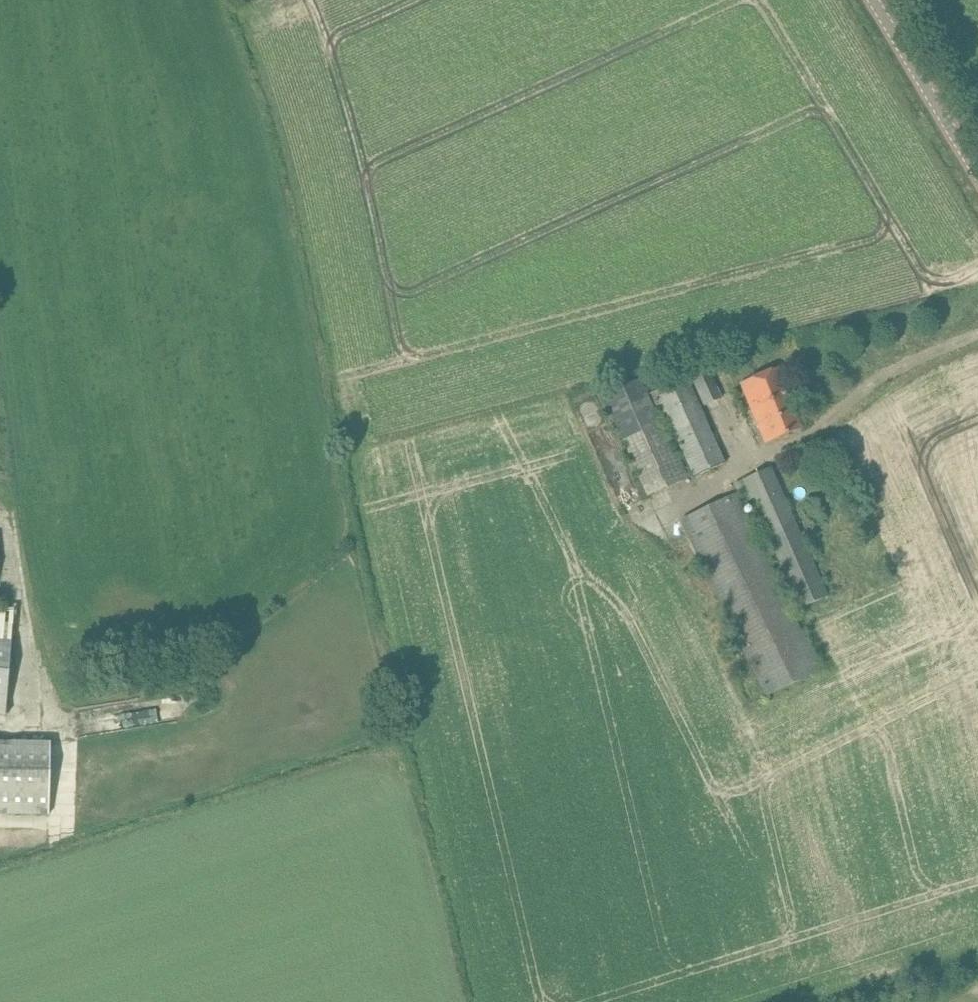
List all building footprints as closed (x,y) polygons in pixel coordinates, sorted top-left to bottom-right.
[(801,429),(776,368),(743,382),(762,430),(765,429),(771,442),(801,429)] [(722,399),(709,369),(691,377),(703,407),(722,399)] [(675,456),(640,379),(603,395),(647,497),(689,479),(678,455),(675,456)] [(724,463),(687,379),(651,393),(670,436),(676,433),(695,476),(725,463),(724,463)] [(826,598),(770,468),(732,485),(737,495),(747,490),(799,610),(826,598)] [(819,670),(735,496),(681,522),(765,697),(819,670)] [(11,637),(14,609),(0,608),(0,636),(11,637)] [(0,636),(0,715),(5,715),(11,637),(0,636)] [(0,742),(0,814),(48,815),(50,743),(0,742)]
